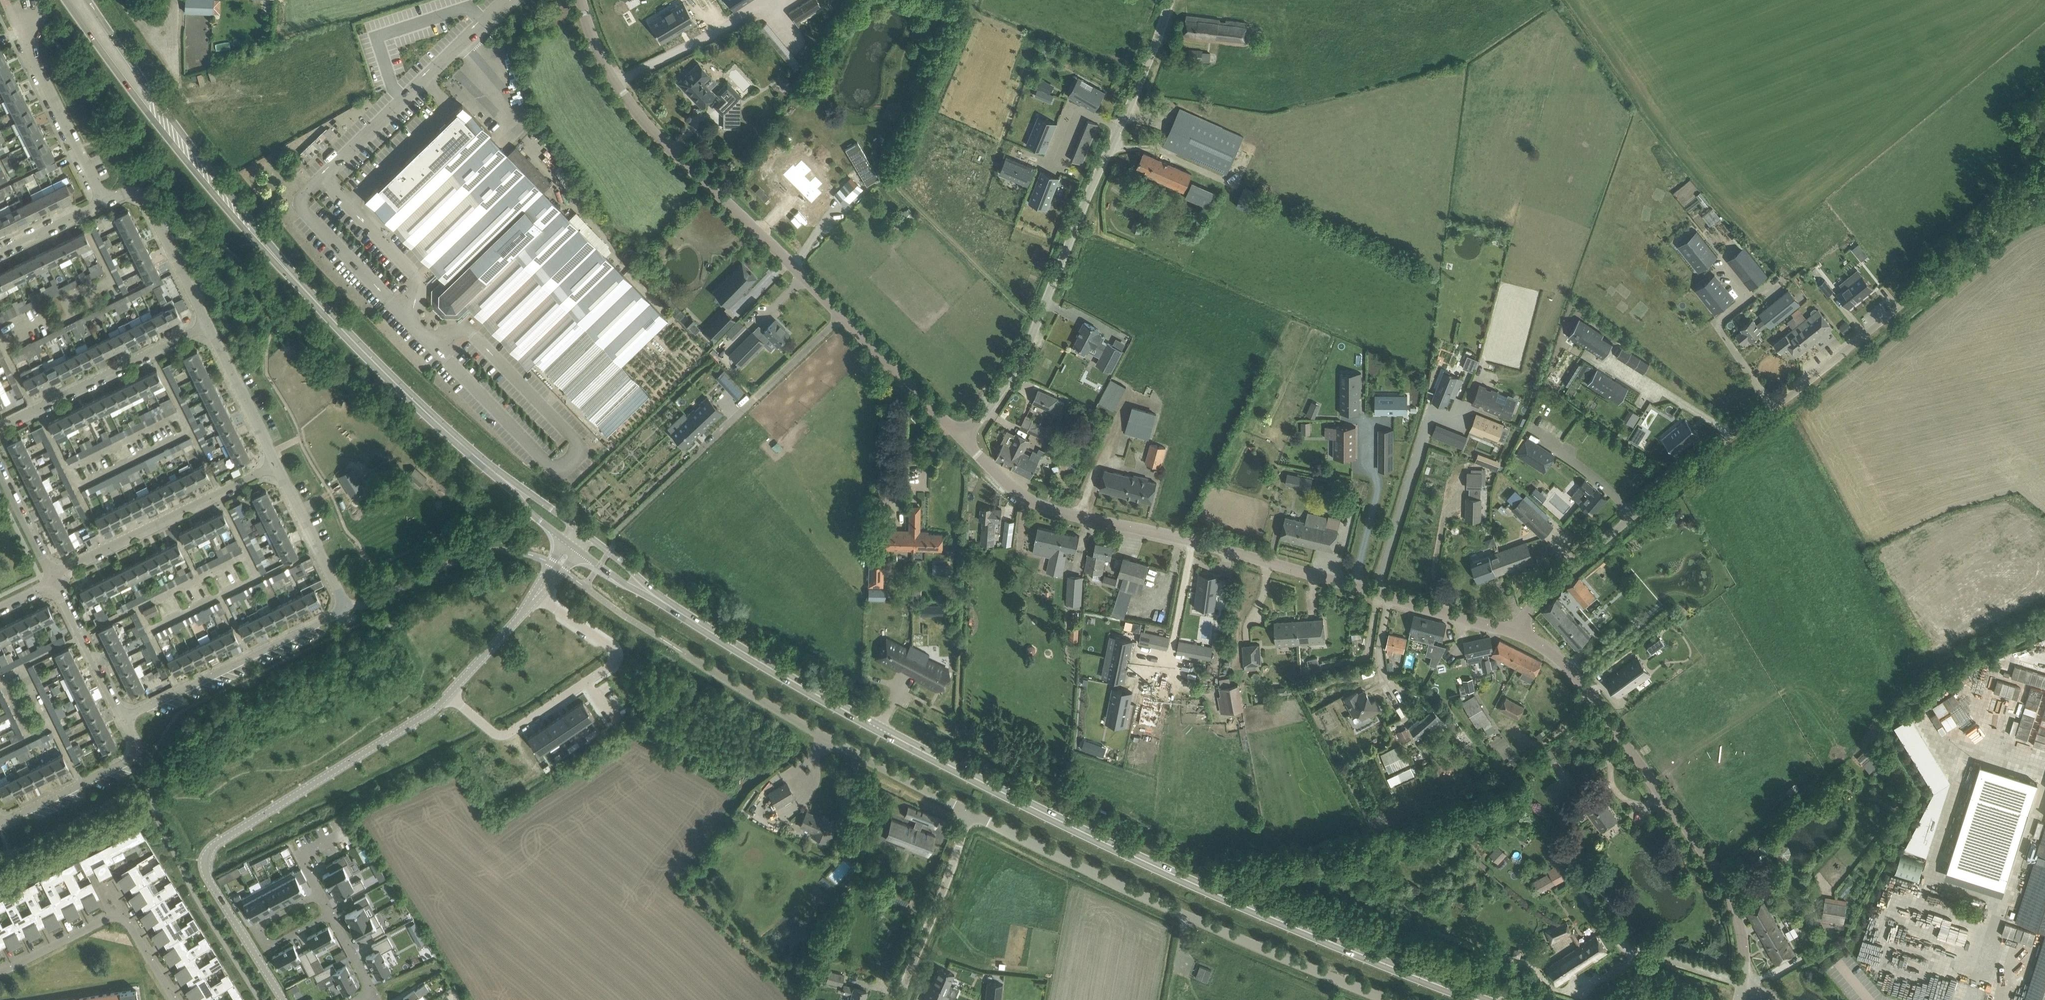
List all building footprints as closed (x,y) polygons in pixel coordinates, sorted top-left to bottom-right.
[(185,12),(213,13),(214,0),(186,0),(185,12)] [(703,9),(716,0),(697,0),(703,9)] [(735,10),(733,11),(734,11),(751,0),(728,0),(735,10)] [(789,12),(796,23),(815,11),(821,7),(821,6),(819,3),(817,0),(808,0),(801,4),(803,6),(800,7),(799,6),(789,12)] [(671,9),(649,22),(653,29),(661,43),(696,23),(683,2),(671,9)] [(1247,22),(1196,16),(1187,15),(1184,38),(1193,39),(1245,45),(1245,41),(1260,42),(1261,29),(1247,27),(1247,22)] [(1211,52),(1199,51),(1189,50),(1189,59),(1210,61),(1211,52)] [(11,71),(6,60),(0,63),(0,76),(11,71)] [(702,108),(709,101),(715,95),(703,83),(711,76),(699,63),(685,76),(678,83),(702,108)] [(16,81),(11,71),(0,76),(0,85),(2,89),(16,81)] [(786,82),(785,81),(788,77),(784,74),(781,78),(776,84),(781,88),(786,82)] [(1042,78),(1037,87),(1044,91),(1045,91),(1050,93),(1055,86),(1042,78)] [(7,99),(22,92),(16,81),(2,89),(7,99)] [(725,111),(741,96),(727,82),(719,91),(724,97),(717,104),(725,111)] [(1086,86),(1085,87),(1079,83),(1077,86),(1076,86),(1071,96),(1069,95),(1068,96),(1094,111),(1105,92),(1104,91),(1098,88),(1097,89),(1094,87),(1092,90),(1089,88),(1087,87),(1086,86)] [(1045,91),(1042,99),(1051,102),(1054,95),(1050,93),(1045,91)] [(13,110),(27,103),(22,92),(7,99),(13,110)] [(18,121),(32,114),(27,103),(13,110),(18,121)] [(367,197),(365,199),(394,229),(397,226),(450,281),(438,293),(438,303),(446,311),(456,311),(468,299),(521,354),(518,357),(527,367),(529,366),(536,359),(607,433),(649,392),(621,365),(668,320),(623,274),(543,191),(551,183),(516,146),(507,154),(490,136),(491,135),(462,105),(456,111),(456,112),(441,127),(388,179),(379,187),(378,187),(367,197)] [(1244,137),(1189,113),(1180,109),(1164,146),(1227,174),(1244,137)] [(23,132),(38,125),(32,114),(18,121),(23,132)] [(1046,152),(1058,124),(1038,116),(1035,124),(1040,126),(1037,133),(1032,131),(1026,144),(1046,152)] [(1089,118),(1073,159),(1084,164),(1100,123),(1089,118)] [(304,156),(339,139),(330,120),(294,138),(304,156)] [(29,143),(43,136),(43,135),(44,134),(41,129),(40,129),(38,125),(23,132),(29,143)] [(34,154),(48,146),(43,136),(29,143),(34,154)] [(866,186),(879,178),(857,142),(845,149),(866,186)] [(40,165),(54,158),(53,157),(55,156),(52,150),(51,151),(48,146),(34,154),(40,165)] [(1192,174),(1153,157),(1144,152),(1137,167),(1147,172),(1146,174),(1185,191),(1192,174)] [(7,167),(12,164),(8,156),(2,158),(7,167)] [(1026,184),(1032,169),(1008,159),(1002,174),(1026,184)] [(44,167),(47,172),(58,167),(56,161),(44,167)] [(7,167),(11,176),(16,173),(12,164),(7,167)] [(38,176),(47,172),(44,167),(35,171),(38,176)] [(7,178),(3,169),(0,170),(0,184),(8,180),(7,178)] [(1048,209),(1060,178),(1041,171),(1029,202),(1030,202),(1031,199),(1049,205),(1047,209),(1048,209)] [(25,183),(34,178),(32,173),(23,177),(25,183)] [(62,203),(74,197),(70,191),(74,189),(74,190),(75,190),(68,176),(68,177),(70,181),(67,183),(55,188),(62,203)] [(18,186),(25,183),(23,177),(16,181),(18,186)] [(834,195),(845,206),(862,189),(851,178),(834,195)] [(818,212),(825,205),(828,201),(812,185),(810,187),(802,179),(790,190),(797,197),(798,195),(810,207),(812,206),(818,212)] [(1214,192),(1193,182),(1185,198),(1207,208),(1214,192)] [(4,193),(13,189),(10,184),(1,188),(4,193)] [(51,208),(62,203),(55,188),(44,194),(51,208)] [(41,214),(51,208),(44,194),(33,199),(41,214)] [(30,219),(23,204),(20,199),(9,204),(19,224),(30,219)] [(30,219),(41,214),(33,199),(23,204),(30,219)] [(19,224),(9,204),(0,208),(0,213),(8,230),(19,224)] [(1705,214),(1710,224),(1722,217),(1716,207),(1705,214)] [(128,210),(127,211),(126,209),(121,211),(122,213),(115,217),(120,228),(134,221),(128,210)] [(906,222),(911,216),(909,214),(908,215),(906,213),(907,212),(905,211),(900,217),(906,222)] [(8,230),(0,213),(0,233),(8,230)] [(1183,220),(1177,217),(1172,213),(1165,224),(1177,231),(1183,220)] [(125,239),(139,232),(134,221),(120,228),(125,239)] [(1140,233),(1143,224),(1135,221),(1132,230),(1140,233)] [(97,241),(102,239),(96,226),(91,228),(97,241)] [(80,251),(92,245),(85,231),(74,237),(80,251)] [(1717,257),(1718,256),(1698,231),(1697,231),(1679,246),(1680,247),(1684,243),(1690,250),(1686,253),(1699,269),(1698,270),(1699,271),(1713,259),(1710,256),(1714,253),(1717,257)] [(131,249),(145,242),(139,232),(125,239),(131,249)] [(70,256),(80,251),(74,237),(63,242),(70,256)] [(106,248),(102,239),(97,241),(102,250),(106,248)] [(59,261),(70,256),(63,242),(52,247),(59,261)] [(136,260),(150,253),(145,242),(131,249),(136,260)] [(1861,243),(1854,249),(1864,260),(1871,253),(1861,243)] [(48,267),(59,261),(52,247),(41,253),(48,267)] [(1745,247),(1729,260),(1751,288),(1768,275),(1745,247)] [(108,262),(113,260),(106,248),(102,250),(108,262)] [(38,272),(48,267),(41,253),(31,258),(38,272)] [(141,271),(155,264),(150,253),(136,260),(141,271)] [(27,277),(38,272),(31,258),(20,263),(27,277)] [(113,272),(118,270),(113,260),(108,262),(113,272)] [(16,283),(27,277),(20,263),(9,268),(16,283)] [(105,271),(103,267),(98,269),(95,264),(90,267),(89,268),(91,272),(96,270),(99,274),(105,271)] [(147,282),(161,275),(155,264),(141,271),(147,282)] [(748,269),(744,266),(742,264),(730,276),(731,277),(715,293),(728,306),(744,290),(743,289),(746,286),(747,287),(756,278),(751,273),(750,274),(746,270),(748,269)] [(16,283),(9,268),(0,273),(0,277),(5,288),(16,283)] [(122,278),(118,270),(113,272),(117,281),(122,278)] [(1859,301),(1874,289),(1861,274),(1853,280),(1850,276),(1845,280),(1848,284),(1836,294),(1848,309),(1859,300),(1859,301)] [(1711,303),(1717,310),(1726,302),(1727,303),(1733,297),(1726,288),(1725,289),(1722,285),(1723,284),(1716,275),(1709,281),(1700,289),(1705,295),(1708,293),(1714,301),(1711,303)] [(122,278),(117,281),(123,293),(128,291),(122,278)] [(71,288),(78,284),(76,280),(69,283),(71,288)] [(1834,291),(1825,280),(1819,285),(1827,296),(1834,291)] [(142,293),(154,288),(158,286),(156,281),(140,289),(142,293)] [(61,293),(59,288),(56,282),(46,287),(49,293),(47,294),(49,298),(61,293)] [(61,293),(71,288),(69,283),(59,288),(61,293)] [(132,299),(142,293),(140,289),(129,294),(132,299)] [(1771,327),(1779,321),(1800,304),(1789,290),(1760,313),(1765,319),(1757,325),(1753,319),(1741,328),(1742,329),(1736,334),(1743,343),(1749,339),(1751,341),(1763,331),(1761,329),(1768,324),(1771,327)] [(39,303),(36,296),(34,291),(28,294),(32,300),(26,303),(25,299),(24,300),(28,309),(39,303)] [(126,301),(132,299),(129,294),(118,299),(124,311),(130,308),(126,301)] [(161,304),(164,310),(171,323),(182,318),(172,298),(161,304)] [(188,307),(183,298),(175,302),(180,311),(188,307)] [(119,314),(124,311),(118,299),(108,305),(110,309),(115,307),(119,314)] [(17,314),(28,309),(24,300),(20,302),(17,301),(12,303),(17,314)] [(3,321),(17,314),(12,303),(3,308),(3,309),(5,314),(0,317),(3,321)] [(104,312),(110,309),(108,305),(97,310),(102,320),(107,318),(104,312)] [(1819,310),(1818,310),(1816,309),(1814,308),(1811,311),(1811,313),(1813,314),(1800,324),(1814,342),(1820,338),(1820,337),(1824,333),(1825,334),(1833,328),(1819,310)] [(97,323),(102,320),(97,310),(86,315),(88,320),(94,317),(97,323)] [(160,329),(171,323),(164,310),(153,315),(160,329)] [(83,322),(88,320),(86,315),(75,321),(83,335),(81,332),(87,329),(83,322)] [(149,334),(160,329),(153,315),(142,321),(149,334)] [(1614,340),(1604,334),(1580,318),(1572,330),(1568,336),(1577,342),(1603,358),(1613,343),(1614,340)] [(713,343),(726,330),(715,319),(703,332),(713,343)] [(83,335),(75,321),(65,326),(67,331),(72,328),(77,338),(83,335)] [(138,339),(149,334),(142,321),(132,326),(138,339)] [(777,344),(781,340),(788,333),(784,329),(782,329),(775,322),(776,321),(775,321),(759,338),(753,332),(736,349),(729,355),(744,369),(750,363),(747,360),(764,343),(771,350),(777,344)] [(1098,332),(1099,329),(1085,322),(1078,335),(1080,336),(1075,345),(1077,346),(1074,350),(1085,356),(1087,351),(1091,344),(1095,347),(1096,345),(1105,350),(1097,364),(1111,372),(1123,350),(1108,343),(1108,344),(1103,341),(1105,337),(1101,335),(1102,334),(1098,332)] [(1844,334),(1852,328),(1847,322),(1840,328),(1844,334)] [(1795,357),(1814,342),(1800,324),(1774,345),(1780,353),(1787,347),(1795,357)] [(61,334),(67,331),(65,326),(54,331),(56,336),(61,334)] [(128,345),(138,339),(132,326),(121,331),(128,345)] [(730,330),(726,333),(733,339),(736,336),(730,330)] [(61,346),(56,336),(54,331),(43,336),(45,341),(51,338),(56,349),(61,346)] [(117,350),(128,345),(121,331),(110,336),(117,350)] [(32,342),(38,353),(44,351),(40,344),(45,341),(43,336),(32,342)] [(106,355),(117,350),(110,336),(99,342),(106,355)] [(27,359),(38,353),(32,342),(17,349),(19,354),(24,352),(26,357),(27,359)] [(95,361),(106,355),(99,342),(89,347),(95,361)] [(1619,355),(1644,374),(1651,365),(1626,345),(1619,355)] [(89,347),(78,352),(85,366),(85,365),(86,367),(91,365),(90,363),(95,361),(89,347)] [(15,363),(26,357),(24,352),(19,354),(17,349),(10,353),(15,363)] [(203,361),(197,350),(191,353),(190,351),(192,350),(192,349),(178,356),(178,357),(183,354),(189,367),(203,361)] [(74,371),(85,366),(78,352),(67,358),(74,371)] [(1473,372),(1478,360),(1470,356),(1465,369),(1473,372)] [(62,360),(56,363),(63,376),(74,371),(67,358),(62,360)] [(174,375),(180,372),(174,361),(163,366),(169,378),(174,375)] [(195,378),(208,372),(203,361),(189,367),(195,378)] [(41,371),(35,373),(41,387),(52,382),(46,368),(42,362),(37,364),(41,371)] [(3,365),(0,367),(0,373),(6,371),(9,376),(13,374),(8,363),(3,365)] [(52,382),(63,376),(56,363),(46,368),(52,382)] [(30,392),(41,387),(32,367),(21,373),(30,392)] [(153,388),(164,383),(157,369),(146,375),(153,388)] [(1584,377),(1587,372),(1582,369),(1579,374),(1584,377)] [(1616,380),(1613,378),(1597,369),(1588,384),(1588,385),(1589,384),(1611,398),(1614,393),(1622,398),(1619,403),(1619,404),(1629,388),(1616,380)] [(208,372),(195,378),(200,389),(213,382),(208,372)] [(1455,398),(1463,379),(1450,374),(1450,372),(1445,383),(1440,381),(1437,389),(1436,389),(1436,390),(1437,390),(1432,401),(1446,407),(1449,400),(1448,400),(1450,396),(1455,398)] [(21,389),(13,374),(9,376),(16,392),(21,389)] [(1361,396),(1361,374),(1348,374),(1348,375),(1342,375),(1342,401),(1340,401),(1340,412),(1359,412),(1360,401),(1357,401),(1357,396),(1361,396)] [(142,394),(153,388),(146,375),(135,380),(142,394)] [(177,381),(175,376),(174,375),(169,378),(170,379),(171,378),(176,388),(179,386),(187,382),(185,377),(177,381)] [(729,376),(723,381),(728,387),(734,381),(729,376)] [(1113,378),(1100,401),(1116,410),(1128,386),(1113,378)] [(131,399),(142,394),(135,380),(125,385),(131,399)] [(205,400),(219,393),(213,382),(200,389),(205,400)] [(1487,388),(1487,387),(1480,384),(1472,404),(1479,407),(1481,403),(1485,405),(1484,409),(1509,419),(1511,414),(1513,414),(1517,404),(1506,400),(1508,396),(1492,389),(1491,390),(1487,388)] [(120,404),(131,399),(125,385),(114,391),(120,404)] [(184,397),(181,390),(179,386),(176,388),(178,392),(176,393),(180,399),(184,397)] [(1058,398),(1047,394),(1038,390),(1033,402),(1053,411),(1058,398)] [(110,410),(120,404),(114,391),(103,396),(110,410)] [(211,410),(224,404),(219,393),(205,400),(211,410)] [(1376,396),(1376,395),(1375,395),(1375,414),(1376,414),(1376,413),(1407,413),(1407,414),(1408,414),(1408,395),(1407,395),(1407,401),(1396,401),(1397,396),(1385,396),(1376,396)] [(99,415),(110,410),(103,396),(92,401),(99,415)] [(712,404),(713,403),(707,396),(699,404),(701,405),(696,410),(694,408),(687,415),(700,430),(702,432),(706,429),(706,428),(708,426),(708,427),(710,426),(709,425),(711,423),(711,424),(713,422),(712,422),(714,420),(715,421),(723,413),(717,407),(715,408),(712,404)] [(189,407),(187,403),(184,397),(180,399),(183,405),(185,409),(189,407)] [(159,404),(162,411),(165,416),(177,410),(171,398),(159,404)] [(88,420),(99,415),(92,401),(81,407),(88,420)] [(190,421),(200,416),(201,415),(198,409),(199,408),(197,404),(189,407),(185,409),(190,421)] [(216,421),(229,415),(224,404),(211,410),(216,421)] [(77,425),(88,420),(81,407),(71,412),(77,425)] [(162,411),(159,412),(156,407),(150,410),(155,421),(165,416),(162,411)] [(1126,433),(1149,439),(1156,414),(1133,407),(1126,433)] [(1314,418),(1317,412),(1309,409),(1307,415),(1314,418)] [(144,426),(155,421),(150,410),(139,415),(142,421),(144,426)] [(67,431),(77,425),(71,412),(60,417),(67,431)] [(1633,426),(1639,416),(1633,412),(1626,422),(1633,426)] [(1498,439),(1504,425),(1477,413),(1470,431),(1483,436),(1485,434),(1498,439)] [(221,432),(235,425),(229,415),(216,421),(221,432)] [(687,415),(687,416),(686,415),(681,419),(679,418),(671,426),(668,428),(671,432),(670,433),(684,448),(697,436),(695,435),(700,430),(687,415)] [(196,431),(205,427),(200,416),(190,421),(196,431)] [(55,436),(67,431),(60,417),(49,423),(55,436)] [(1676,455),(1700,435),(1685,418),(1685,419),(1677,426),(1676,426),(1676,427),(1670,432),(1675,438),(1668,444),(1667,445),(1676,455)] [(136,424),(135,422),(134,419),(128,421),(131,426),(133,431),(144,426),(142,421),(136,424)] [(1028,431),(1049,441),(1054,431),(1033,420),(1028,431)] [(1303,433),(1312,433),(1312,421),(1302,422),(1303,433)] [(1434,436),(1465,448),(1470,437),(1439,424),(1434,436)] [(48,437),(43,426),(43,425),(31,430),(32,431),(38,428),(44,439),(48,437)] [(227,443),(240,436),(235,425),(221,432),(227,443)] [(123,436),(133,431),(131,426),(120,432),(123,436)] [(1356,438),(1356,426),(1326,426),(1326,438),(1334,438),(1340,438),(1339,446),(1334,446),(1334,458),(1353,458),(1353,438),(1356,438)] [(1640,426),(1639,426),(1630,440),(1638,445),(1638,444),(1637,444),(1641,438),(1635,434),(1640,426)] [(201,442),(206,440),(210,438),(205,427),(196,431),(201,442)] [(1395,429),(1380,429),(1380,470),(1395,470),(1395,429)] [(112,442),(110,437),(107,431),(101,433),(104,440),(100,442),(102,447),(112,442)] [(112,442),(123,436),(120,432),(110,437),(112,442)] [(1030,440),(1025,437),(1016,433),(1010,445),(1004,443),(996,459),(1014,469),(1024,451),(1025,452),(1030,440)] [(27,447),(26,445),(22,436),(15,439),(14,438),(9,440),(10,442),(8,443),(14,454),(27,447)] [(232,453),(245,447),(240,436),(227,443),(232,453)] [(54,448),(49,438),(48,437),(44,439),(49,450),(54,448)] [(195,446),(193,442),(191,437),(180,443),(184,452),(186,455),(190,454),(188,450),(195,446)] [(1544,472),(1555,455),(1528,438),(1517,454),(1544,472)] [(100,442),(93,445),(90,439),(86,441),(91,452),(102,447),(100,442)] [(214,443),(209,446),(206,440),(201,442),(206,453),(216,448),(214,443)] [(80,457),(91,452),(86,441),(80,444),(83,450),(78,453),(80,457)] [(1060,446),(1051,441),(1045,452),(1054,457),(1060,446)] [(173,457),(184,452),(180,443),(169,448),(173,457)] [(1146,463),(1161,467),(1166,447),(1151,443),(1146,463)] [(19,465),(32,458),(27,447),(14,454),(19,465)] [(245,461),(251,458),(245,447),(232,453),(238,467),(234,469),(234,470),(248,463),(247,462),(246,463),(245,461)] [(54,461),(59,459),(54,448),(49,450),(54,461)] [(163,462),(173,457),(169,448),(158,453),(160,458),(163,462)] [(1031,455),(1025,452),(1024,451),(1014,469),(1031,477),(1042,456),(1033,451),(1031,455)] [(1064,462),(1077,470),(1083,458),(1070,451),(1064,462)] [(69,463),(80,457),(78,453),(66,458),(69,463)] [(155,460),(160,458),(158,453),(148,459),(153,470),(159,467),(155,460)] [(24,475),(38,469),(32,458),(19,465),(24,475)] [(217,474),(222,472),(228,469),(223,458),(216,461),(216,460),(211,462),(217,474)] [(64,469),(62,465),(59,459),(54,461),(56,466),(51,468),(54,474),(59,471),(59,472),(64,469)] [(147,473),(153,470),(148,459),(137,464),(139,468),(144,466),(147,473)] [(1498,471),(1500,465),(1492,462),(1490,468),(1498,471)] [(139,468),(137,464),(126,469),(132,480),(142,475),(139,468)] [(200,483),(193,469),(190,464),(179,469),(182,475),(189,488),(200,483)] [(200,483),(211,478),(204,464),(193,469),(200,483)] [(370,474),(360,468),(354,477),(368,486),(373,479),(369,477),(370,474)] [(29,486),(43,480),(38,469),(24,475),(29,486)] [(65,482),(69,480),(64,469),(59,472),(65,482)] [(121,485),(132,480),(126,469),(116,474),(121,485)] [(1105,469),(1100,490),(1152,503),(1157,483),(1148,481),(1149,478),(1142,476),(1141,479),(1105,469)] [(1482,488),(1482,484),(1482,472),(1467,471),(1467,488),(1482,488)] [(110,491),(121,485),(116,474),(105,480),(110,491)] [(1288,474),(1285,485),(1311,490),(1313,479),(1288,474)] [(178,493),(189,488),(182,475),(172,480),(178,493)] [(35,497),(48,490),(43,480),(29,486),(35,497)] [(75,491),(72,486),(69,480),(65,482),(68,488),(61,491),(63,496),(70,493),(75,491)] [(104,494),(110,491),(105,480),(94,485),(96,490),(98,494),(103,492),(104,494)] [(168,499),(178,493),(172,480),(161,485),(168,499)] [(1606,498),(1599,491),(1596,489),(1596,490),(1585,481),(1572,496),(1588,510),(1590,507),(1595,511),(1606,498)] [(85,495),(96,490),(94,485),(82,491),(85,495)] [(157,504),(168,499),(161,485),(150,491),(157,504)] [(1541,503),(1548,495),(1543,490),(1541,492),(1536,488),(1531,494),(1541,503)] [(40,508),(53,501),(48,490),(35,497),(40,508)] [(272,501),(267,490),(260,493),(259,491),(261,490),(247,496),(247,497),(252,495),(259,508),(272,501)] [(80,501),(77,495),(75,491),(70,493),(75,503),(80,501)] [(146,509),(157,504),(150,491),(140,496),(146,509)] [(1285,491),(1282,504),(1288,506),(1291,492),(1285,491)] [(1546,520),(1539,513),(1515,491),(1508,498),(1511,501),(1505,508),(1511,513),(1514,510),(1536,531),(1546,520)] [(135,515),(146,509),(140,496),(129,501),(135,515)] [(1482,498),(1481,498),(1469,498),(1466,498),(1465,520),(1482,521),(1482,498)] [(45,518),(59,512),(53,501),(40,508),(45,518)] [(81,514),(85,512),(80,501),(75,503),(81,514)] [(125,520),(135,515),(129,501),(118,506),(125,520)] [(264,519),(277,512),(272,501),(259,508),(264,519)] [(235,519),(240,517),(247,514),(241,502),(229,508),(230,509),(235,519)] [(114,525),(125,520),(118,506),(107,512),(114,525)] [(920,507),(914,506),(910,506),(909,530),(912,531),(912,549),(942,550),(942,533),(928,533),(928,531),(920,531),(920,507)] [(981,507),(980,520),(984,521),(982,544),(994,545),(995,545),(995,544),(996,538),(997,521),(1001,521),(1001,519),(1002,509),(994,509),(994,508),(981,507)] [(219,530),(230,525),(223,511),(212,517),(219,530)] [(1333,551),(1335,541),(1338,529),(1326,526),(1328,516),(1309,511),(1307,521),(1286,516),(1280,538),(1333,551)] [(50,529),(64,523),(59,512),(45,518),(50,529)] [(90,523),(90,521),(85,512),(81,514),(86,525),(90,523)] [(102,531),(114,525),(107,512),(96,517),(102,531)] [(269,529),(283,523),(277,512),(264,519),(269,529)] [(208,536),(219,530),(212,517),(201,522),(208,536)] [(242,522),(241,519),(240,517),(235,519),(236,521),(238,520),(242,529),(250,525),(253,524),(250,518),(242,522)] [(1004,537),(1003,545),(1012,546),(1014,522),(1006,521),(1004,537)] [(197,541),(208,536),(201,522),(191,527),(197,541)] [(56,540),(69,533),(64,523),(50,529),(56,540)] [(96,533),(96,534),(90,523),(86,525),(91,536),(84,539),(84,540),(97,534),(96,533)] [(274,540),(288,533),(283,523),(269,529),(274,540)] [(250,539),(248,533),(253,530),(250,525),(242,529),(244,533),(242,534),(246,541),(250,539)] [(186,546),(197,541),(191,527),(180,533),(186,546)] [(1053,546),(1056,531),(1038,527),(1033,552),(1051,556),(1052,553),(1054,553),(1055,546),(1053,546)] [(912,531),(909,530),(884,530),(884,549),(912,549),(912,531)] [(1080,536),(1059,531),(1056,531),(1053,546),(1055,546),(1054,553),(1052,553),(1051,556),(1047,571),(1062,574),(1066,555),(1062,554),(1064,548),(1077,551),(1080,536)] [(56,540),(61,551),(67,548),(68,550),(67,551),(67,552),(81,545),(81,544),(76,547),(69,533),(56,540)] [(280,551),(293,544),(288,533),(274,540),(280,551)] [(259,541),(253,544),(250,539),(246,541),(251,552),(261,547),(259,541)] [(226,545),(232,556),(243,551),(237,540),(226,545)] [(1100,580),(1101,574),(1103,574),(1106,558),(1111,559),(1114,543),(1097,540),(1093,555),(1088,554),(1086,563),(1085,570),(1094,572),(1093,579),(1100,580)] [(185,557),(182,551),(178,542),(167,548),(174,562),(185,557)] [(1527,542),(1499,552),(1506,571),(1534,561),(1527,542)] [(285,562),(299,555),(293,544),(280,551),(285,562)] [(221,561),(232,556),(226,545),(216,550),(219,557),(221,561)] [(261,560),(259,555),(264,552),(261,547),(251,552),(256,562),(261,560)] [(163,567),(174,562),(167,548),(156,553),(163,567)] [(1478,581),(1506,571),(1499,552),(1471,562),(1478,581)] [(152,573),(163,567),(156,553),(145,558),(152,573)] [(210,567),(221,561),(219,557),(208,562),(210,567)] [(313,563),(311,557),(302,562),(305,567),(313,563)] [(142,578),(152,573),(145,558),(134,564),(142,578)] [(1144,583),(1149,566),(1124,558),(1118,579),(1115,586),(1120,588),(1133,593),(1134,590),(1141,593),(1144,583)] [(262,573),(266,571),(261,560),(256,562),(262,573)] [(936,572),(947,572),(947,561),(936,561),(936,572)] [(199,572),(210,567),(208,562),(197,568),(199,572)] [(296,579),(308,573),(302,562),(289,568),(290,569),(293,573),(296,579)] [(131,583),(142,578),(134,564),(124,569),(131,583)] [(869,565),(868,586),(883,586),(883,566),(869,565)] [(192,570),(187,573),(184,567),(178,569),(181,576),(183,580),(194,575),(192,570)] [(120,588),(131,583),(124,569),(113,574),(120,588)] [(288,575),(293,573),(290,569),(281,574),(283,577),(288,588),(294,586),(288,575)] [(283,577),(281,574),(280,572),(269,577),(271,582),(277,579),(278,580),(283,577)] [(1197,587),(1194,607),(1198,607),(1199,600),(1215,602),(1214,610),(1215,610),(1215,609),(1214,609),(1219,576),(1219,577),(1220,576),(1199,573),(1198,583),(1197,587)] [(109,593),(120,588),(113,574),(102,579),(109,593)] [(1115,586),(1118,579),(1105,575),(1103,582),(1115,586)] [(172,586),(183,580),(181,576),(170,581),(172,586)] [(1069,576),(1068,603),(1081,604),(1082,576),(1069,576)] [(261,587),(271,582),(269,577),(258,583),(261,587)] [(321,602),(315,588),(324,584),(321,578),(301,588),(304,594),(310,607),(321,602)] [(1579,578),(1568,588),(1574,595),(1579,601),(1591,591),(1586,585),(1579,578)] [(98,598),(109,593),(102,579),(92,585),(98,598)] [(161,591),(172,586),(170,581),(159,586),(161,591)] [(250,593),(261,587),(258,583),(248,588),(250,593)] [(85,605),(98,598),(92,585),(80,590),(83,596),(81,597),(80,596),(87,610),(85,605)] [(151,596),(148,592),(145,586),(140,589),(136,590),(135,591),(138,597),(140,602),(151,596)] [(148,592),(151,596),(161,591),(159,586),(148,592)] [(239,598),(250,593),(248,588),(237,593),(239,598)] [(885,600),(885,589),(869,588),(869,599),(885,600)] [(129,607),(126,602),(121,592),(118,594),(124,604),(116,607),(119,612),(129,607)] [(242,604),(239,598),(237,593),(226,599),(228,603),(233,601),(236,606),(242,604)] [(299,612),(310,607),(304,594),(293,599),(299,612)] [(129,607),(140,602),(138,597),(126,602),(129,607)] [(150,597),(140,602),(143,608),(153,604),(150,597)] [(1576,648),(1591,635),(1557,598),(1543,611),(1576,648)] [(289,618),(299,612),(293,599),(282,604),(289,618)] [(226,612),(223,606),(220,601),(211,606),(213,611),(216,617),(226,612)] [(51,605),(49,606),(48,604),(37,610),(44,623),(55,618),(51,611),(53,610),(51,605)] [(159,611),(156,606),(156,604),(144,610),(147,617),(159,611)] [(278,623),(289,618),(282,604),(271,609),(278,623)] [(208,614),(213,611),(211,606),(198,612),(204,622),(211,619),(210,617),(208,614)] [(107,612),(105,613),(103,608),(94,612),(96,617),(94,618),(94,617),(94,618),(96,623),(97,623),(109,617),(107,612)] [(267,628),(278,623),(271,609),(261,615),(267,628)] [(33,628),(44,623),(37,610),(26,615),(33,628)] [(137,625),(142,622),(137,611),(132,614),(137,625)] [(199,625),(204,622),(198,612),(188,617),(190,622),(196,619),(199,625)] [(22,634),(33,628),(26,615),(16,620),(22,634)] [(256,633),(267,628),(261,615),(250,620),(256,633)] [(1442,640),(1446,624),(1415,615),(1411,631),(1409,637),(1434,644),(1435,638),(1442,640)] [(179,627),(190,622),(188,617),(177,623),(179,627)] [(1300,644),(1316,643),(1326,642),(1324,618),(1298,620),(1300,644)] [(12,639),(22,634),(16,620),(5,625),(12,639)] [(245,639),(256,633),(250,620),(239,625),(245,639)] [(1277,646),(1300,644),(1298,620),(1275,622),(1277,646)] [(142,635),(147,632),(142,622),(137,625),(138,626),(139,629),(135,631),(138,637),(142,635)] [(105,640),(119,634),(113,623),(100,629),(105,640)] [(182,633),(179,627),(177,623),(166,628),(169,632),(174,630),(177,635),(182,633)] [(12,639),(5,625),(0,628),(0,643),(1,644),(12,639)] [(1072,639),(1080,639),(1081,626),(1072,625),(1072,639)] [(158,638),(169,632),(166,628),(155,633),(158,638)] [(240,641),(236,632),(233,628),(222,633),(229,647),(240,641)] [(149,637),(147,633),(147,632),(142,635),(148,646),(152,644),(149,637)] [(218,652),(229,647),(222,633),(212,639),(218,652)] [(1362,633),(1352,634),(1353,646),(1354,649),(1363,648),(1362,643),(1363,643),(1365,633),(1362,633)] [(110,651),(124,645),(119,634),(105,640),(110,651)] [(1404,652),(1405,648),(1407,638),(1389,634),(1386,648),(1388,648),(1387,653),(1393,655),(1394,650),(1404,652)] [(60,644),(66,641),(67,641),(64,635),(63,635),(63,636),(53,641),(54,644),(59,641),(60,644)] [(1108,648),(1106,657),(1127,661),(1128,656),(1130,656),(1133,641),(1116,637),(1114,649),(1108,648)] [(1490,637),(1464,643),(1466,652),(1468,657),(1470,663),(1482,660),(1484,670),(1492,669),(1490,661),(1488,653),(1492,652),(1492,651),(1493,648),(1490,637)] [(207,657),(218,652),(212,639),(201,644),(207,657)] [(887,639),(877,658),(898,669),(904,658),(913,663),(920,650),(910,645),(908,650),(903,647),(890,641),(888,639),(887,639)] [(1661,639),(1654,644),(1658,648),(1664,644),(1661,639)] [(1516,667),(1525,652),(1500,640),(1492,655),(1516,667)] [(50,646),(54,644),(53,641),(42,646),(44,651),(51,648),(50,646)] [(551,666),(558,661),(547,643),(540,647),(551,666)] [(157,655),(155,650),(152,644),(148,646),(153,657),(157,655)] [(197,663),(207,657),(201,644),(190,649),(197,663)] [(1435,667),(1446,647),(1435,644),(1429,665),(1435,667)] [(116,662),(129,655),(124,645),(110,651),(116,662)] [(1260,645),(1243,646),(1245,665),(1255,665),(1261,664),(1260,645)] [(34,656),(31,652),(29,646),(24,649),(26,654),(24,655),(22,651),(18,653),(20,657),(23,662),(34,656)] [(31,652),(34,656),(44,651),(42,646),(31,652)] [(61,664),(75,658),(69,647),(56,653),(61,664)] [(186,668),(197,663),(190,649),(179,654),(186,668)] [(920,650),(913,663),(922,667),(916,678),(938,690),(948,670),(947,670),(942,668),(927,659),(929,655),(920,650)] [(6,654),(5,652),(0,654),(0,655),(5,665),(0,667),(0,671),(1,672),(7,669),(6,667),(11,665),(6,654)] [(23,662),(20,657),(14,660),(10,652),(6,654),(11,665),(15,663),(16,665),(23,662)] [(1535,676),(1538,670),(1542,661),(1525,652),(1516,667),(1523,671),(1520,677),(1531,682),(1534,676),(1535,676)] [(175,673),(186,668),(179,654),(168,660),(175,673)] [(121,673),(134,666),(129,655),(116,662),(121,673)] [(162,664),(161,664),(157,655),(153,657),(158,668),(163,665),(162,664)] [(1106,657),(1104,666),(1110,667),(1108,679),(1125,682),(1128,667),(1126,666),(1127,661),(1106,657)] [(1304,673),(1322,669),(1321,663),(1319,664),(1318,657),(1308,660),(1309,665),(1303,667),(1304,673)] [(66,675),(80,669),(75,658),(61,664),(66,675)] [(1638,659),(1612,678),(1622,692),(1649,673),(1638,659)] [(558,676),(567,669),(563,663),(553,671),(558,676)] [(164,679),(168,676),(163,665),(158,668),(164,679)] [(126,683),(140,677),(134,666),(121,673),(126,683)] [(525,682),(530,689),(550,675),(545,668),(525,682)] [(72,686),(85,679),(80,669),(66,675),(72,686)] [(2033,683),(2022,720),(2021,720),(2017,732),(2031,736),(2031,734),(2044,737),(2044,675),(2037,672),(2034,684),(2033,683)] [(39,688),(44,686),(39,675),(34,678),(39,688)] [(140,677),(126,683),(132,695),(145,688),(140,677)] [(77,697),(90,690),(85,679),(72,686),(77,697)] [(1466,686),(1460,687),(1461,696),(1467,695),(1467,692),(1475,690),(1472,679),(1465,680),(1466,686)] [(517,685),(522,693),(527,691),(522,682),(517,685)] [(1227,712),(1243,709),(1239,685),(1231,686),(1223,687),(1227,712)] [(45,699),(49,697),(44,686),(39,688),(45,699)] [(1114,698),(1111,716),(1126,719),(1125,725),(1126,725),(1133,692),(1131,692),(1123,690),(1113,688),(1111,697),(1114,698)] [(494,702),(498,708),(517,695),(513,689),(494,702)] [(82,707),(96,701),(90,690),(77,697),(82,707)] [(1372,703),(1367,694),(1365,691),(1358,695),(1357,692),(1345,698),(1350,707),(1354,716),(1357,715),(1361,715),(1362,720),(1372,714),(1381,710),(1376,701),(1372,703)] [(0,695),(0,698),(4,706),(9,704),(3,693),(0,695)] [(1158,726),(1160,713),(1162,714),(1165,699),(1144,695),(1139,722),(1158,726)] [(1475,695),(1462,702),(1478,728),(1483,725),(1485,730),(1493,725),(1475,695)] [(1506,696),(1500,709),(1518,719),(1525,706),(1506,696)] [(1994,710),(1997,699),(1985,696),(1982,707),(1994,710)] [(50,710),(55,708),(49,697),(45,699),(50,710)] [(87,718),(101,712),(96,701),(82,707),(87,718)] [(583,701),(574,707),(585,723),(594,717),(583,701)] [(9,717),(14,715),(9,704),(4,706),(7,712),(0,715),(0,718),(1,721),(9,717)] [(574,707),(565,713),(576,729),(585,723),(574,707)] [(55,721),(60,718),(55,708),(50,710),(55,721)] [(1449,726),(1440,716),(1434,709),(1421,721),(1419,719),(1409,728),(1416,736),(1429,724),(1438,735),(1449,726)] [(93,729),(106,722),(101,712),(87,718),(93,729)] [(1960,712),(1936,734),(1945,743),(1969,721),(1960,712)] [(565,713),(556,719),(566,735),(576,729),(565,713)] [(15,728),(19,726),(14,715),(9,717),(15,728)] [(65,729),(60,718),(55,721),(61,731),(65,729)] [(556,719),(547,725),(557,741),(566,735),(556,719)] [(98,740),(111,733),(106,722),(93,729),(98,740)] [(547,725),(538,731),(548,747),(557,741),(547,725)] [(12,743),(25,737),(19,726),(15,728),(17,733),(10,737),(12,743)] [(65,729),(61,731),(66,742),(71,740),(68,734),(73,732),(70,726),(65,729)] [(1411,739),(1406,728),(1397,733),(1401,743),(1405,741),(1407,745),(1412,743),(1410,739),(1411,739)] [(49,739),(54,736),(52,731),(41,737),(45,746),(46,747),(52,744),(49,739)] [(538,731),(528,738),(539,753),(548,747),(538,731)] [(111,733),(98,740),(103,751),(117,744),(111,733)] [(1469,740),(1465,734),(1460,738),(1464,744),(1469,740)] [(40,748),(45,746),(41,737),(30,742),(33,746),(38,744),(40,748)] [(1089,752),(1092,742),(1085,739),(1082,749),(1089,752)] [(79,743),(74,746),(71,740),(66,742),(69,748),(71,747),(73,752),(82,748),(79,743)] [(28,749),(33,746),(30,742),(24,745),(25,747),(21,749),(26,759),(31,757),(28,749)] [(1401,746),(1382,756),(1389,772),(1409,763),(1401,746)] [(81,761),(78,756),(84,753),(82,748),(73,752),(75,756),(73,757),(76,763),(81,761)] [(26,759),(21,749),(16,752),(15,749),(9,752),(11,757),(17,754),(21,762),(26,759)] [(1866,749),(1856,756),(1862,764),(1872,757),(1866,749)] [(11,757),(9,752),(3,755),(3,757),(0,759),(0,761),(4,770),(9,768),(5,760),(11,757)] [(70,767),(65,758),(63,754),(52,759),(59,773),(70,767)] [(1942,771),(1932,756),(1922,763),(1932,778),(1942,771)] [(48,778),(59,773),(52,759),(41,764),(48,778)] [(37,783),(48,778),(41,764),(31,770),(37,783)] [(1952,879),(2007,894),(2020,847),(2023,847),(2041,779),(1983,764),(1952,879)] [(1411,767),(1397,773),(1401,781),(1415,774),(1411,767)] [(27,788),(37,783),(31,770),(20,775),(27,788)] [(16,794),(27,788),(20,775),(9,780),(16,794)] [(16,794),(9,780),(0,785),(0,790),(5,799),(16,794)] [(768,793),(777,807),(794,796),(786,783),(768,793)] [(1602,832),(1610,826),(1618,820),(1594,788),(1586,794),(1578,800),(1602,832)] [(893,820),(887,835),(898,840),(900,837),(908,840),(906,844),(906,845),(927,853),(933,836),(935,837),(935,836),(920,830),(926,814),(909,807),(906,816),(916,820),(913,827),(913,828),(891,819),(891,820),(893,820)] [(827,842),(831,830),(835,821),(821,815),(819,819),(814,817),(815,815),(807,812),(803,821),(801,826),(814,832),(812,835),(827,842)] [(110,870),(107,865),(115,861),(115,860),(114,861),(111,855),(131,845),(131,846),(146,838),(140,829),(80,860),(88,875),(98,870),(101,875),(110,870)] [(2016,920),(2044,931),(2044,829),(2016,920)] [(357,849),(366,845),(365,842),(364,841),(356,846),(356,847),(357,849)] [(1497,862),(1506,853),(1498,846),(1490,855),(1497,862)] [(330,872),(323,875),(329,886),(353,873),(348,862),(345,855),(333,861),(327,865),(330,872)] [(1902,855),(1896,874),(1918,881),(1924,861),(1902,855)] [(148,883),(166,872),(160,861),(154,865),(155,865),(154,865),(154,866),(154,867),(155,868),(143,875),(136,865),(137,864),(137,863),(121,873),(123,876),(120,878),(121,880),(120,880),(123,886),(125,886),(126,887),(129,885),(133,892),(147,883),(148,883)] [(1556,883),(1576,872),(1570,861),(1559,867),(1558,865),(1549,870),(1550,872),(1556,883)] [(100,897),(92,881),(91,881),(92,883),(80,888),(73,873),(78,870),(74,863),(61,870),(72,893),(73,892),(80,907),(87,904),(89,907),(98,903),(97,899),(100,897)] [(238,867),(218,878),(221,884),(242,873),(238,867)] [(293,870),(282,876),(294,897),(305,891),(300,883),(307,879),(301,868),(294,872),(293,870)] [(381,869),(375,873),(380,881),(386,878),(381,869)] [(80,907),(73,892),(72,893),(61,898),(53,883),(59,880),(55,872),(41,880),(53,902),(61,917),(68,914),(69,917),(79,912),(77,909),(80,907)] [(1556,883),(1550,872),(1532,881),(1538,892),(1556,883)] [(366,887),(362,879),(352,884),(348,876),(354,873),(353,873),(329,886),(329,887),(330,886),(336,897),(348,890),(351,895),(366,887)] [(294,897),(282,876),(272,881),(284,903),(294,897)] [(159,902),(178,890),(171,880),(166,883),(165,884),(166,885),(165,885),(166,887),(154,894),(148,883),(147,883),(133,892),(135,895),(131,897),(132,898),(131,899),(135,905),(136,904),(137,906),(140,904),(144,910),(159,902)] [(284,903),(272,881),(262,887),(274,909),(275,909),(274,908),(284,903)] [(61,917),(53,902),(41,908),(34,893),(39,890),(36,882),(22,889),(33,912),(34,912),(41,927),(48,924),(50,927),(60,922),(58,919),(61,917)] [(274,909),(262,887),(252,892),(264,915),(274,909)] [(907,904),(911,894),(895,888),(891,898),(907,904)] [(41,927),(34,912),(33,912),(22,918),(14,903),(20,900),(16,892),(2,899),(14,922),(22,937),(29,934),(31,937),(40,932),(38,929),(41,927)] [(264,915),(252,892),(242,898),(240,894),(234,897),(241,910),(246,907),(253,921),(264,915)] [(369,916),(364,905),(370,902),(366,895),(354,902),(358,908),(345,915),(351,926),(350,926),(350,927),(375,913),(369,916)] [(170,920),(189,909),(183,898),(177,902),(176,903),(177,904),(178,905),(165,913),(159,902),(144,910),(146,913),(143,915),(148,925),(152,922),(156,929),(170,920)] [(1826,898),(1823,918),(1844,922),(1847,902),(1826,898)] [(1795,953),(1789,945),(1764,902),(1755,907),(1747,912),(1777,964),(1795,953)] [(385,931),(381,924),(375,913),(350,927),(356,938),(370,930),(373,937),(385,931)] [(200,928),(194,917),(188,920),(189,921),(188,921),(188,922),(189,924),(177,931),(170,920),(156,929),(157,932),(154,934),(155,936),(154,936),(157,942),(158,941),(159,943),(163,941),(167,948),(181,939),(182,939),(200,928)] [(1426,919),(1421,925),(1427,930),(1432,923),(1426,919)] [(14,922),(3,928),(0,923),(0,942),(2,947),(9,944),(11,947),(21,942),(19,939),(22,937),(14,922)] [(1568,922),(1550,930),(1555,942),(1573,934),(1568,922)] [(416,923),(409,927),(415,939),(422,936),(416,923)] [(315,951),(336,940),(328,926),(307,938),(312,947),(305,951),(311,962),(319,958),(315,951)] [(1582,944),(1592,961),(1607,951),(1597,935),(1582,944)] [(193,958),(212,946),(205,936),(200,939),(199,940),(200,941),(199,941),(200,943),(188,950),(182,939),(181,939),(167,948),(169,950),(165,953),(166,954),(165,955),(169,961),(170,960),(171,962),(174,960),(178,966),(193,958)] [(391,970),(382,952),(393,946),(388,936),(372,945),(376,952),(366,957),(378,978),(391,970)] [(2024,999),(2044,999),(2044,936),(2024,999)] [(1557,984),(1582,967),(1592,961),(1582,944),(1546,968),(1557,984)] [(280,970),(300,959),(310,976),(314,974),(317,972),(311,962),(305,951),(299,954),(294,945),(273,956),(280,970)] [(1942,961),(1909,951),(1905,964),(1938,975),(1942,961)] [(204,976),(223,965),(217,954),(211,958),(210,959),(211,960),(212,961),(199,969),(193,958),(178,966),(180,969),(177,971),(182,980),(186,978),(190,985),(204,976)] [(357,986),(346,965),(337,970),(333,963),(317,972),(314,974),(317,981),(333,973),(344,994),(357,986)] [(1208,982),(1212,970),(1201,966),(1196,977),(1208,982)] [(955,974),(939,967),(932,982),(931,981),(923,999),(947,999),(949,996),(946,994),(955,974)] [(842,985),(845,975),(829,971),(827,981),(842,985)] [(234,984),(228,973),(222,976),(223,977),(222,977),(222,978),(223,980),(211,987),(204,976),(190,985),(191,988),(188,990),(193,999),(197,997),(199,999),(207,999),(215,995),(234,984)] [(1002,984),(988,982),(986,999),(1001,999),(1002,984)] [(425,984),(420,987),(424,992),(429,988),(425,984)] [(857,988),(854,987),(854,988),(844,985),(843,992),(852,994),(851,999),(864,999),(867,991),(857,988)] [(121,991),(122,999),(139,999),(137,989),(121,991)] [(417,997),(419,996),(415,990),(403,998),(405,999),(419,999),(417,997)] [(105,994),(106,999),(122,999),(121,991),(105,994)] [(239,992),(234,995),(233,996),(234,997),(233,997),(234,998),(232,999),(244,999),(239,992)]
